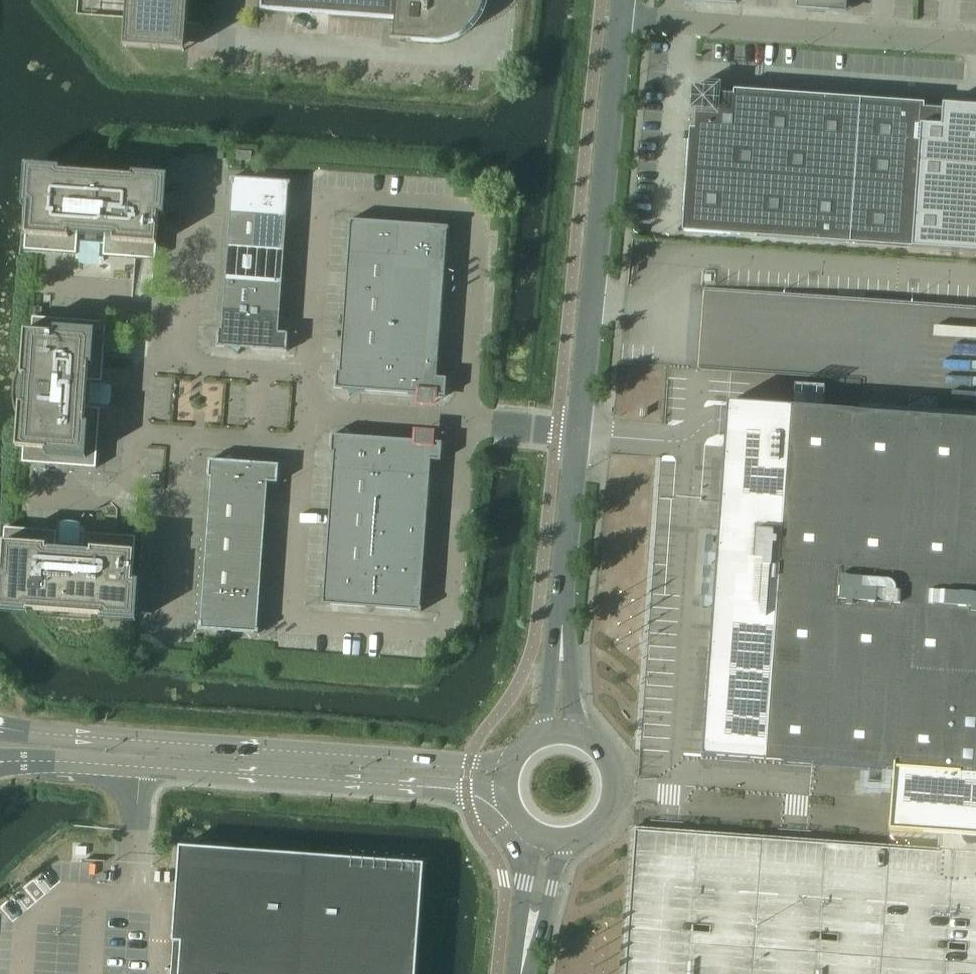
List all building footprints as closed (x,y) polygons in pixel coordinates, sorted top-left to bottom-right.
[(125,19),(123,48),(184,52),(186,24),(188,0),(127,0),(125,19)] [(260,10),(394,20),(393,40),(423,42),(429,42),(441,42),(452,39),(462,34),(466,31),(473,24),(478,15),(482,6),(483,0),(261,0),(260,10)] [(796,9),(846,13),(847,0),(796,0),(796,9)] [(682,232),(955,251),(975,253),(975,108),(965,107),(942,105),(942,110),(924,108),(924,104),(734,91),(733,95),(715,94),(715,89),(709,89),(692,88),(691,104),(690,111),(695,111),(694,117),(694,129),(689,129),(682,232)] [(239,161),(239,152),(228,152),(228,160),(239,161)] [(158,217),(164,217),(167,176),(132,174),(131,177),(60,172),(60,168),(24,167),(21,206),(27,207),(24,251),(75,255),(76,236),(84,237),(84,244),(95,245),(95,238),(104,238),(103,257),(155,260),(158,217)] [(286,216),(288,190),(289,186),(290,186),(290,182),(230,178),(230,186),(231,186),(230,212),(286,216)] [(284,250),(286,216),(230,212),(227,246),(284,250)] [(448,231),(448,227),(348,220),(348,224),(350,224),(339,371),(336,371),(334,389),(346,390),(349,396),(359,391),(420,395),(429,402),(433,396),(445,397),(446,379),(436,378),(447,231),(448,231)] [(281,284),(284,250),(227,246),(225,280),(281,284)] [(279,317),(281,284),(225,280),(223,313),(279,317)] [(277,333),(279,317),(223,313),(221,329),(218,329),(217,347),(228,348),(238,354),(242,349),(286,352),(287,334),(277,333)] [(106,323),(41,318),(32,317),(31,332),(24,331),(22,360),(20,364),(15,376),(13,389),(13,402),(16,414),(18,419),(16,448),(23,449),(22,463),(96,468),(100,409),(84,408),(85,400),(89,401),(91,381),(101,382),(106,323)] [(831,378),(829,404),(975,414),(975,388),(831,378)] [(727,403),(702,757),(893,771),(890,816),(889,831),(975,838),(975,421),(727,403)] [(417,441),(356,437),(347,431),(343,436),(331,435),(330,454),(333,454),(323,601),(321,601),(321,605),(421,612),(421,608),(420,608),(430,461),(440,462),(441,443),(430,442),(427,436),(417,441)] [(210,485),(267,489),(267,483),(277,484),(278,465),(233,462),(230,456),(220,461),(208,460),(207,479),(210,479),(210,485)] [(265,513),(267,489),(210,485),(208,509),(265,513)] [(263,537),(265,513),(208,509),(207,533),(263,537)] [(17,529),(4,528),(1,572),(0,572),(0,613),(28,615),(28,611),(99,616),(100,617),(100,620),(135,623),(139,568),(133,567),(135,537),(83,534),(82,552),(74,551),(75,544),(63,543),(63,551),(55,550),(56,532),(17,529)] [(262,561),(263,537),(207,533),(205,557),(262,561)] [(260,585),(262,561),(205,557),(203,581),(260,585)] [(258,610),(260,585),(203,581),(201,605),(258,610)] [(257,630),(258,610),(201,605),(200,622),(199,622),(198,630),(258,634),(258,630),(257,630)] [(423,864),(179,847),(172,942),(180,943),(178,973),(415,973),(423,864)]
